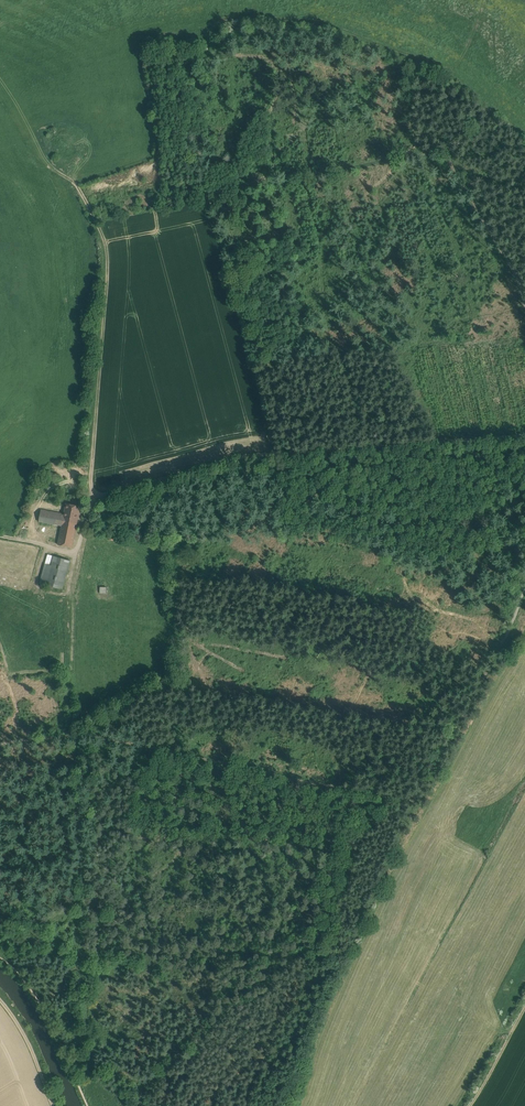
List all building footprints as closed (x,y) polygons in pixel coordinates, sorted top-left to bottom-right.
[(80,506),(66,504),(64,514),(64,518),(77,520),(80,506)] [(108,509),(99,508),(97,527),(106,528),(108,509)] [(77,520),(64,518),(64,514),(41,510),(39,521),(62,526),(58,545),(72,547),(77,520)] [(70,560),(54,556),(51,565),(46,585),(63,589),(70,560)] [(45,564),(40,583),(46,585),(51,565),(45,564)]
